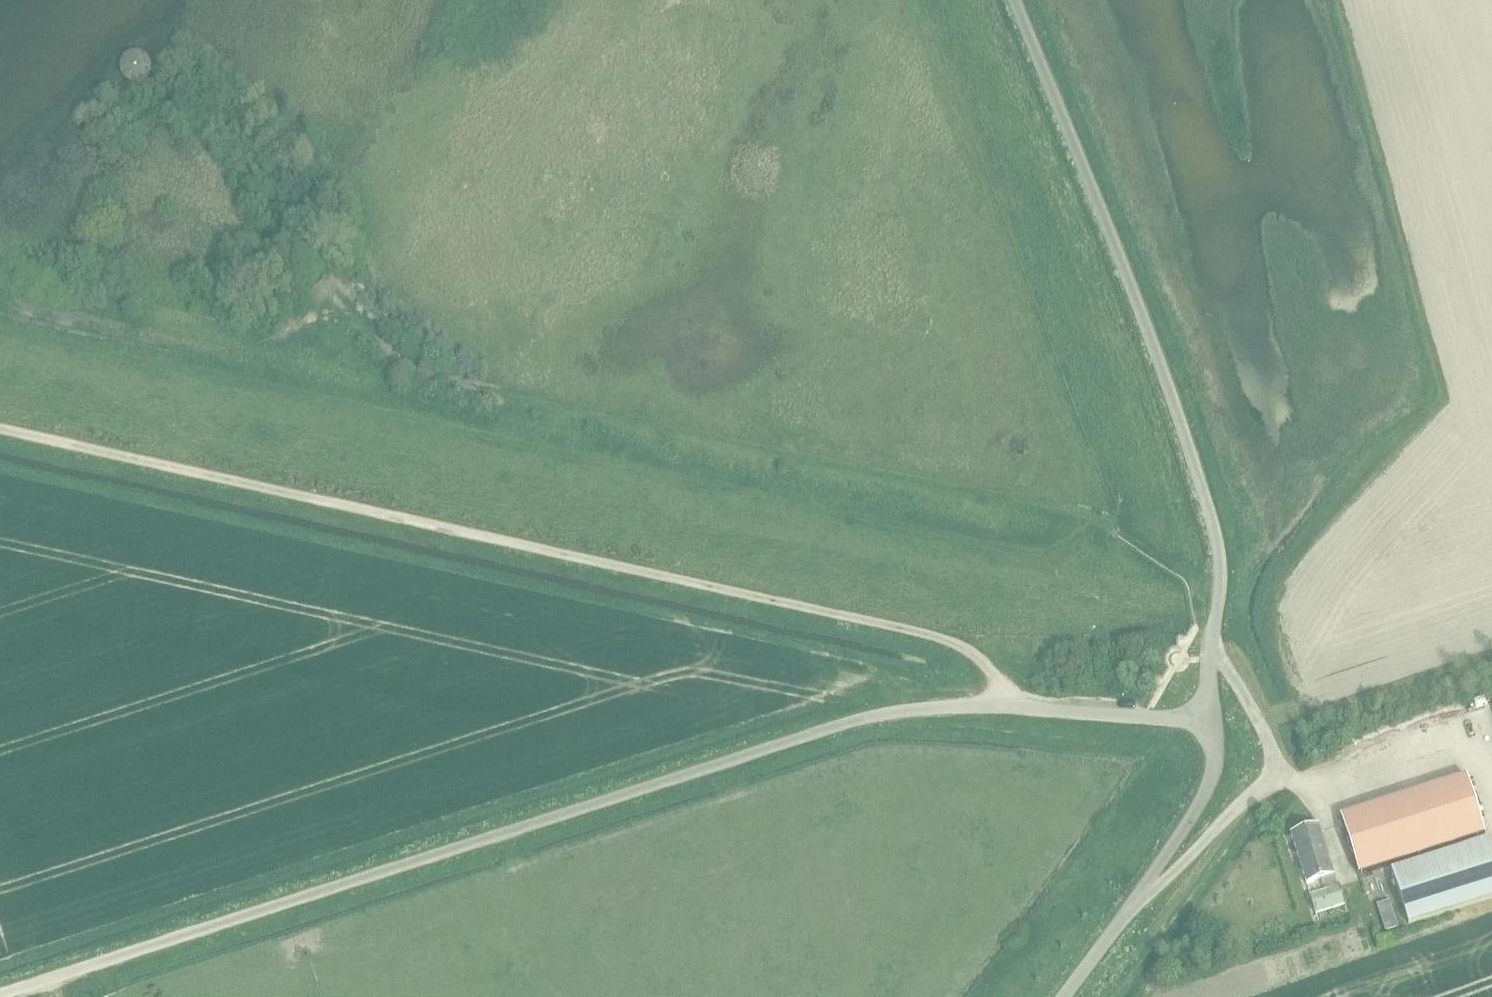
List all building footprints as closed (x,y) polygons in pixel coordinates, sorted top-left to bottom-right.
[(140,50),(133,49),(127,51),(122,55),(119,61),(119,67),(121,73),(126,78),(132,80),(139,79),(145,76),(149,71),(150,65),(149,58),(145,53),(140,50)] [(1466,777),(1340,817),(1359,875),(1485,835),(1466,777)] [(1303,893),(1336,882),(1321,835),(1288,845),(1303,893)] [(1408,924),(1491,897),(1491,857),(1487,840),(1391,870),(1408,924)] [(1391,907),(1379,911),(1384,931),(1397,927),(1391,907)]
